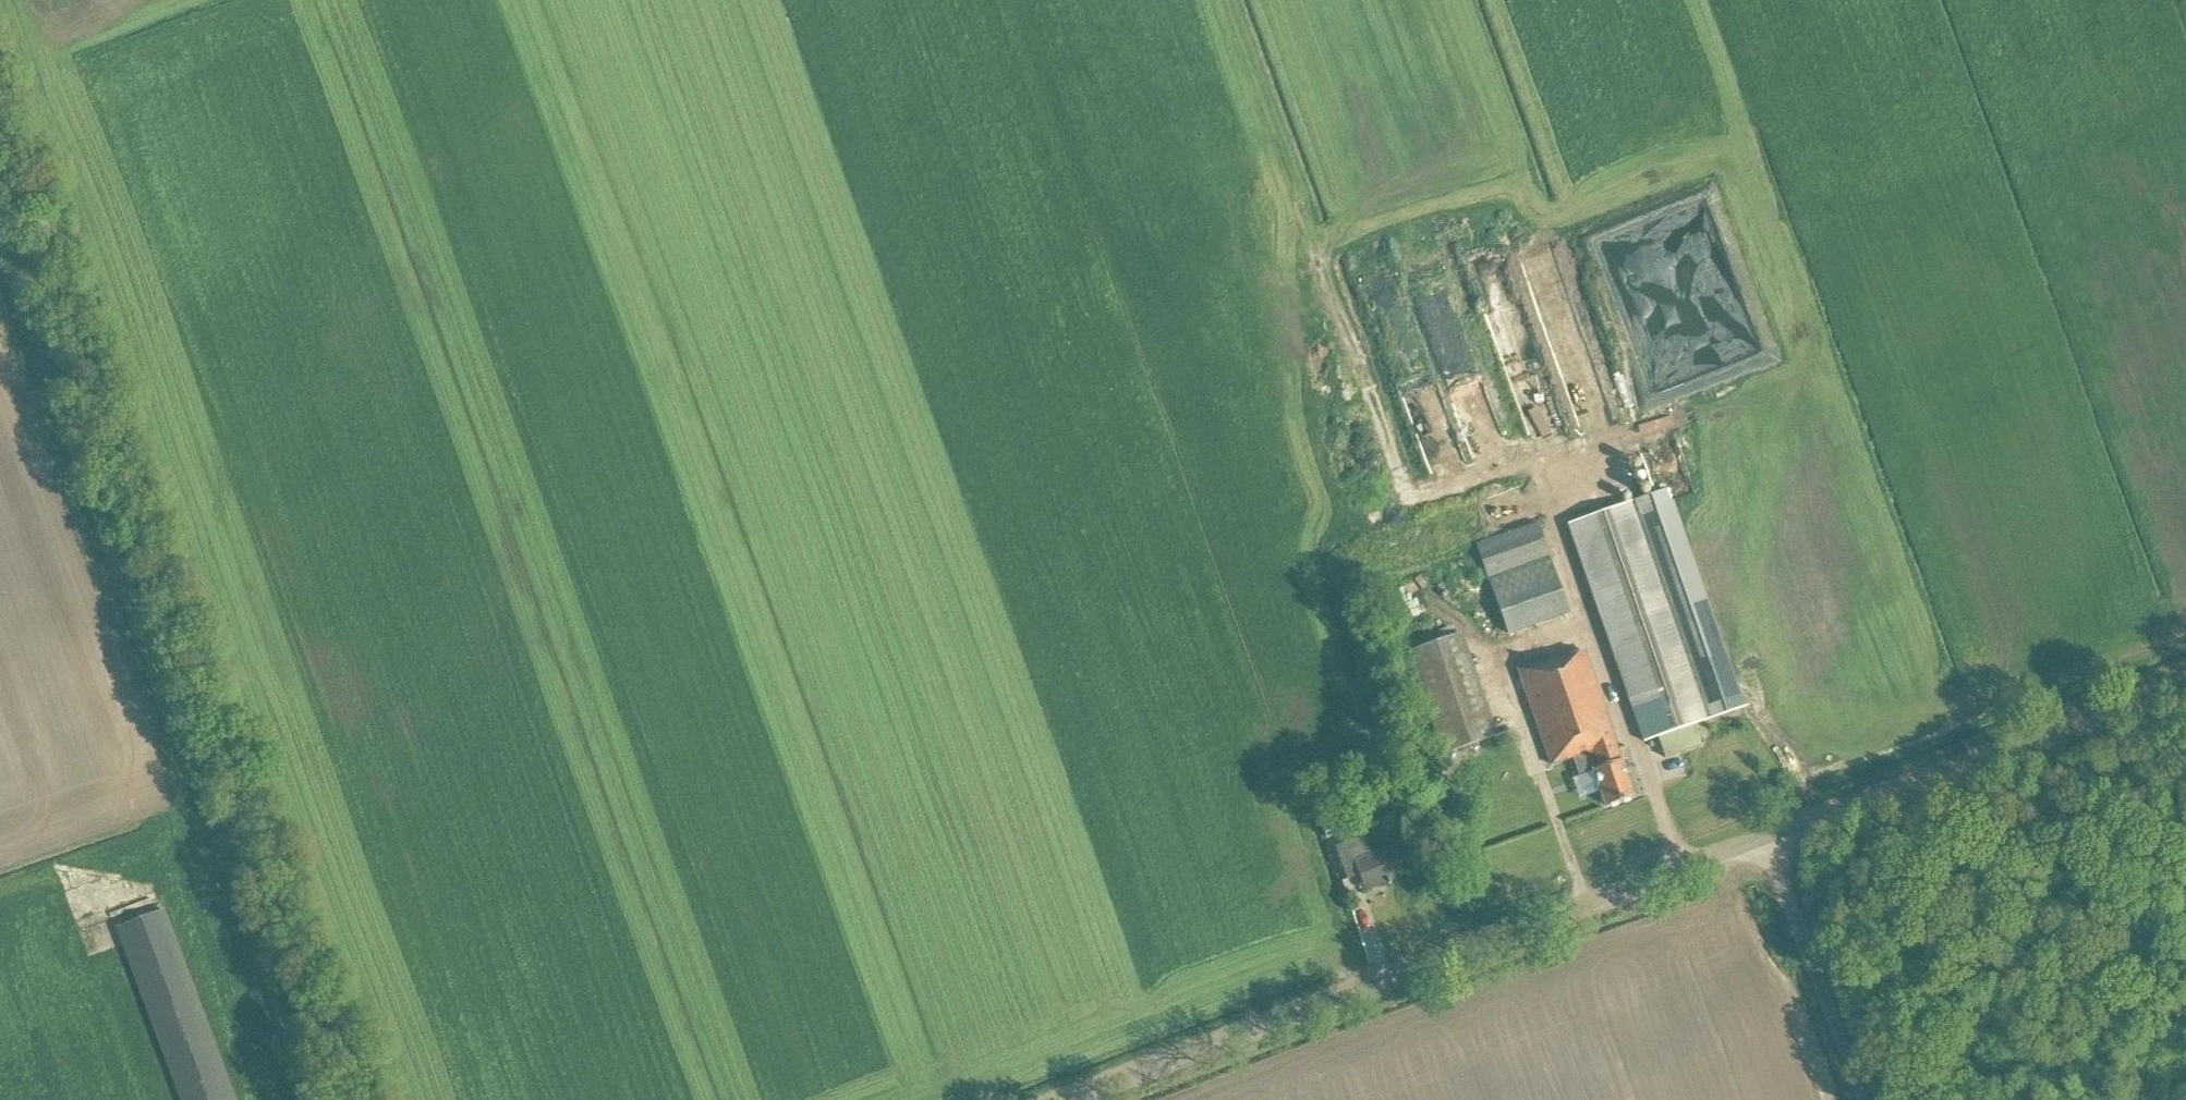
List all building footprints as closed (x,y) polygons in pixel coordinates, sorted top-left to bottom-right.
[(1701,510),(1710,509),(1718,506),(1725,501),(1730,494),(1733,486),(1734,477),(1733,468),(1729,460),(1723,453),(1715,447),(1706,445),(1697,445),(1688,447),(1680,453),(1673,460),(1670,468),(1668,477),(1669,486),(1673,494),(1678,501),(1685,506),(1693,509),(1701,510)] [(1744,707),(1671,498),(1666,492),(1570,525),(1645,742),(1659,737),(1666,757),(1701,745),(1694,725),(1744,707)] [(1509,635),(1569,613),(1537,523),(1477,545),(1509,635)] [(1443,754),(1493,737),(1459,635),(1409,652),(1443,754)] [(1621,760),(1614,742),(1616,741),(1583,648),(1519,670),(1552,765),(1573,758),(1580,776),(1594,771),(1606,806),(1635,796),(1622,759),(1621,760)] [(1372,855),(1365,837),(1335,847),(1347,881),(1361,876),(1366,889),(1404,876),(1394,847),(1372,855)] [(165,910),(118,928),(182,1099),(236,1099),(165,910)]
